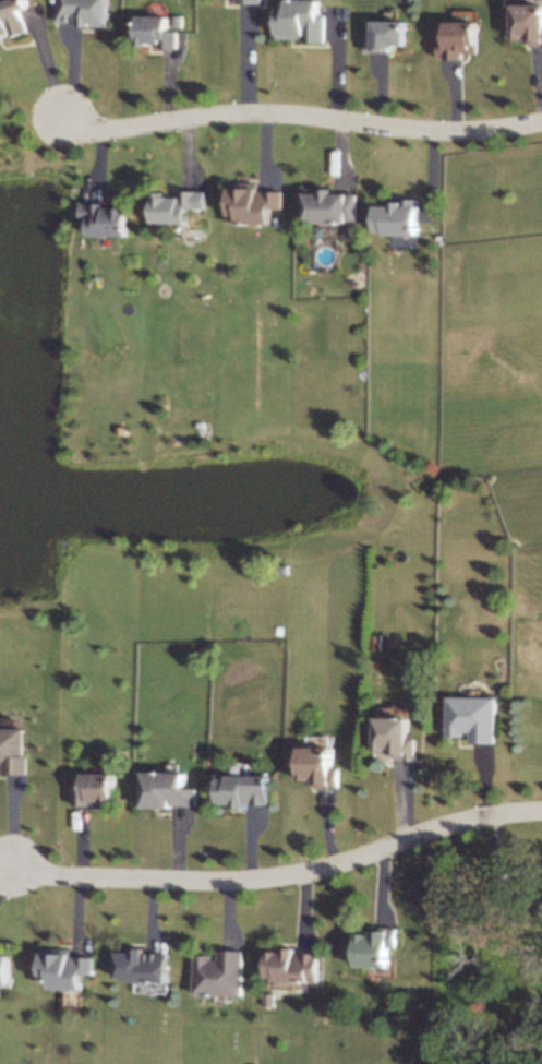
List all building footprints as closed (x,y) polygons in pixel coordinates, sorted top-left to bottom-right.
[(36,28),(26,0),(0,9),(0,39),(36,28)] [(60,23),(106,26),(105,0),(60,0),(60,23)] [(280,7),(280,35),(326,38),(325,8),(280,7)] [(518,38),(541,40),(541,10),(518,10),(518,38)] [(138,16),(138,45),(184,48),(183,17),(138,16)] [(368,20),(368,48),(413,51),(412,21),(368,20)] [(441,22),(441,50),(486,53),(485,23),(441,22)] [(230,188),(230,216),(276,219),(275,189),(230,188)] [(159,190),(159,218),(205,222),(204,191),(159,190)] [(305,191),(305,219),(351,223),(350,192),(305,191)] [(383,203),(383,231),(429,235),(427,204),(383,203)] [(86,204),(86,232),(132,236),(131,205),(86,204)] [(451,703),(451,731),(497,734),(496,704),(451,703)] [(373,722),(373,751),(419,754),(418,724),(373,722)] [(27,764),(26,733),(0,733),(0,762),(27,764)] [(298,750),(298,778),(344,781),(342,751),(298,750)] [(73,775),(73,803),(119,806),(118,776),(73,775)] [(149,777),(149,805),(195,809),(194,778),(149,777)] [(227,777),(227,805),(273,809),(272,778),(227,777)] [(359,935),(359,964),(405,967),(404,936),(359,935)] [(272,954),(272,982),(317,985),(316,955),(272,954)] [(122,955),(122,983),(168,987),(167,956),(122,955)] [(51,957),(51,985),(97,989),(96,958),(51,957)] [(13,988),(13,958),(0,958),(0,987),(13,988)] [(198,959),(198,988),(244,991),(243,960),(198,959)]
